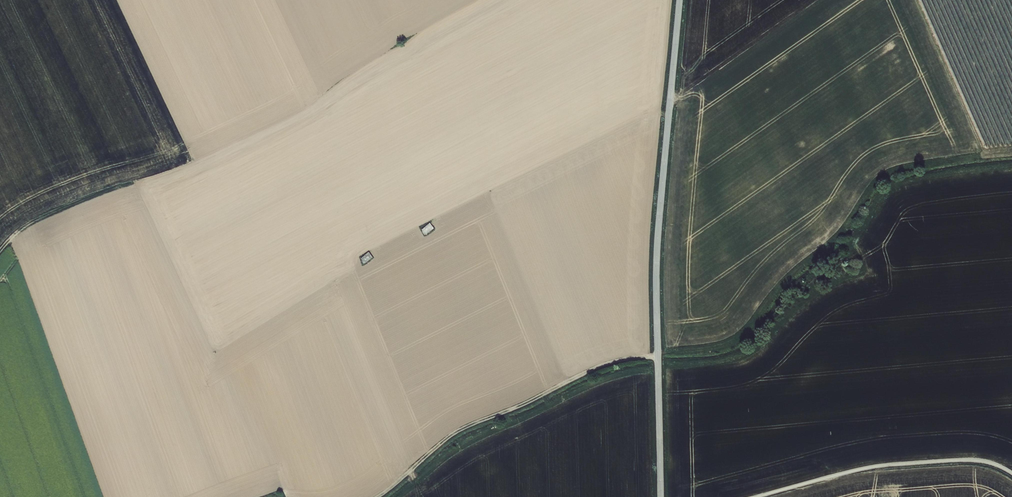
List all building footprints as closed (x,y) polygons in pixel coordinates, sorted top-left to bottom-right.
[(429,223),(421,230),(425,235),(434,228),(429,223)]
